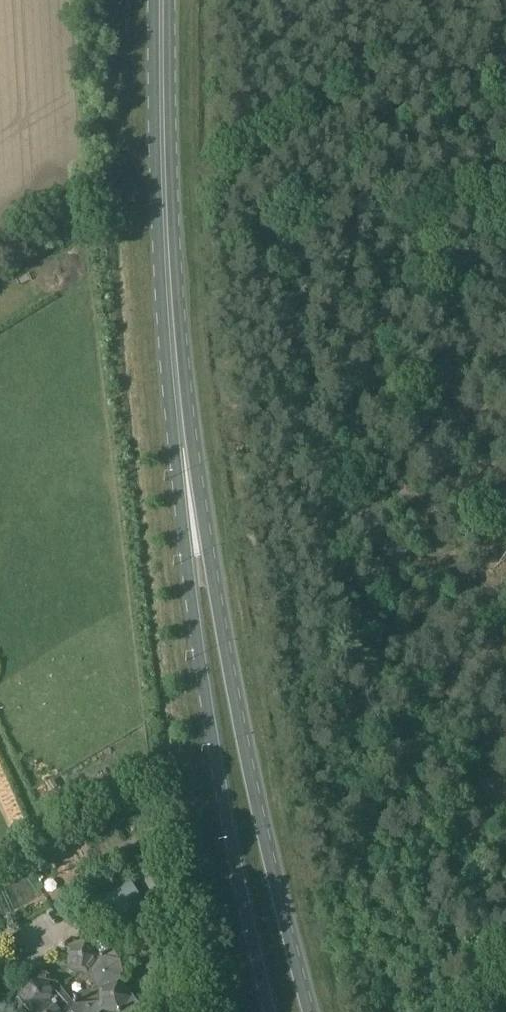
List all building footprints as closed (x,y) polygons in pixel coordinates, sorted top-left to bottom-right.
[(137,829),(147,827),(142,806),(131,809),(137,829)] [(107,919),(136,903),(124,882),(96,898),(107,919)] [(32,1011),(98,1011),(102,1008),(118,1011),(122,1011),(132,996),(119,981),(118,961),(98,956),(85,941),(67,948),(68,968),(88,973),(101,988),(101,994),(86,1002),(77,1010),(54,981),(50,985),(30,980),(20,997),(32,1011)]
